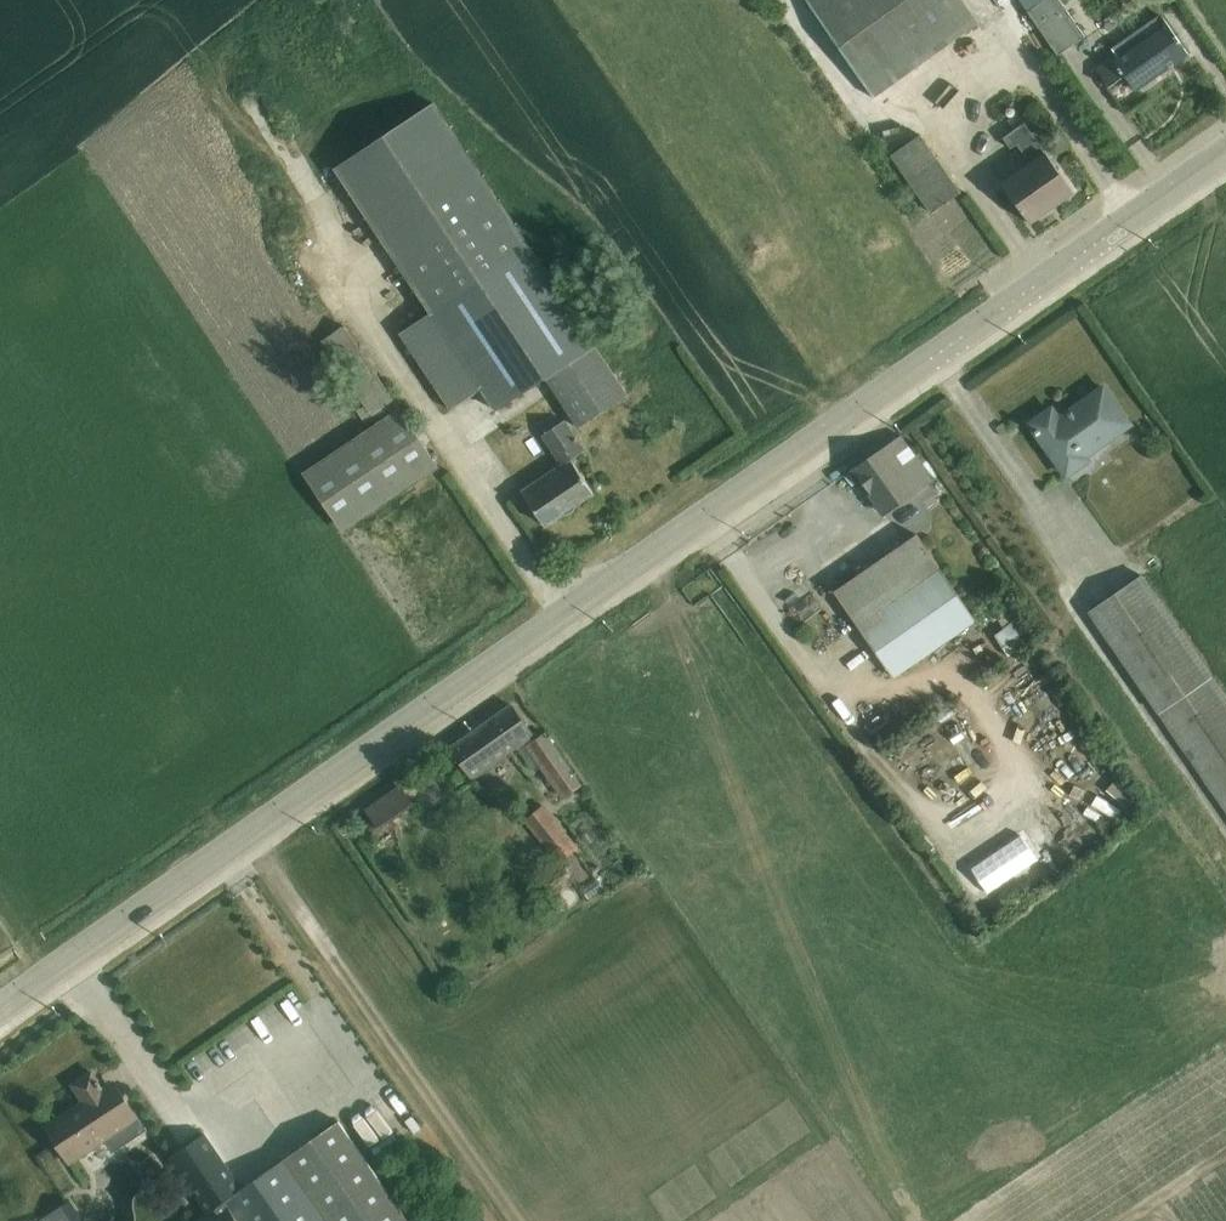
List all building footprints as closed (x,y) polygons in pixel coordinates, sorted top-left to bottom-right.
[(875,98),(980,24),(963,0),(806,0),(875,98)] [(1059,56),(1086,37),(1059,0),(1020,0),(1059,56)] [(1115,54),(1095,68),(1109,88),(1125,77),(1136,92),(1189,55),(1160,15),(1112,49),(1115,54)] [(431,314),(531,248),(435,103),(334,169),(431,314)] [(1030,164),(1002,184),(1031,224),(1075,194),(1025,124),(1003,139),(1010,150),(1017,145),(1030,164)] [(921,136),(891,156),(931,214),(961,193),(921,136)] [(531,248),(431,314),(400,335),(450,410),(481,390),(496,412),(543,381),(577,430),(628,395),(531,248)] [(377,424),(399,408),(344,327),(321,342),(365,406),(356,412),(365,426),(374,420),(377,424)] [(1052,410),(1031,425),(1069,478),(1092,461),(1090,458),(1132,428),(1104,388),(1059,420),(1052,410)] [(399,408),(377,424),(303,474),(343,534),(440,468),(399,408)] [(561,465),(522,491),(546,526),(594,493),(572,460),(586,451),(566,420),(542,437),(561,465)] [(901,436),(853,469),(871,494),(868,496),(883,518),(934,481),(901,436)] [(917,535),(835,592),(894,678),(977,621),(917,535)] [(1089,613),(1225,813),(1225,696),(1143,575),(1089,613)] [(1019,591),(987,613),(993,622),(998,619),(1004,628),(994,636),(1008,657),(1047,630),(1019,591)] [(518,749),(524,744),(535,736),(514,707),(451,751),(473,781),(518,749)] [(526,747),(541,768),(563,799),(583,786),(546,733),(526,747)] [(524,744),(518,749),(535,773),(541,768),(526,747),(524,744)] [(401,785),(366,810),(379,828),(414,803),(401,785)] [(1082,806),(1106,816),(1110,805),(1087,796),(1082,806)] [(544,805),(524,821),(559,864),(579,848),(544,805)] [(565,868),(549,880),(556,889),(572,877),(565,868)] [(85,1102),(47,1127),(72,1165),(105,1142),(113,1153),(143,1133),(111,1085),(105,1090),(99,1082),(93,1073),(74,1085),(85,1102)] [(194,1220),(409,1220),(339,1122),(243,1188),(205,1132),(168,1157),(206,1213),(194,1220)] [(41,1220),(85,1220),(71,1201),(41,1220)]
